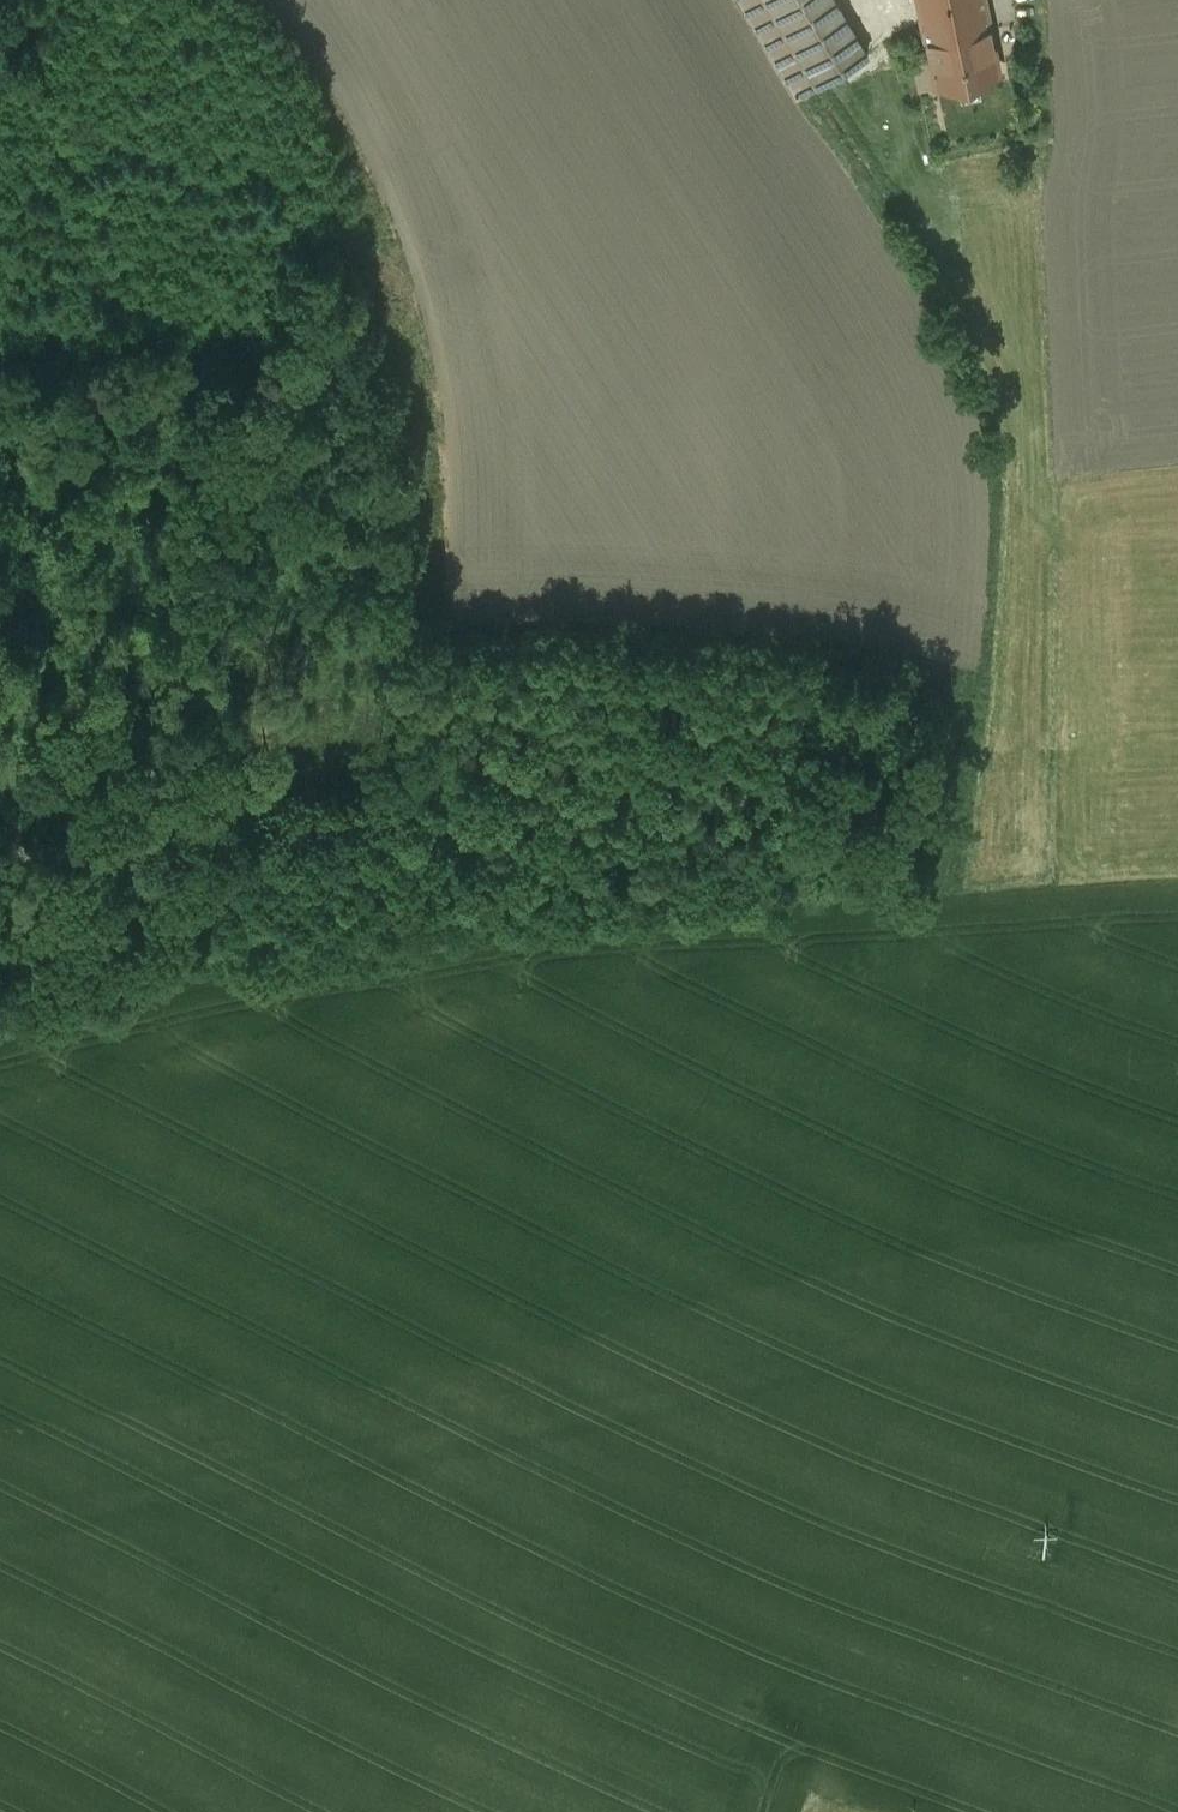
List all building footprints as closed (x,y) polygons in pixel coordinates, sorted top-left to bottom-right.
[(795,94),(816,81),(867,51),(836,0),(740,0),(795,94)] [(936,82),(997,70),(983,0),(919,0),(936,82)]
